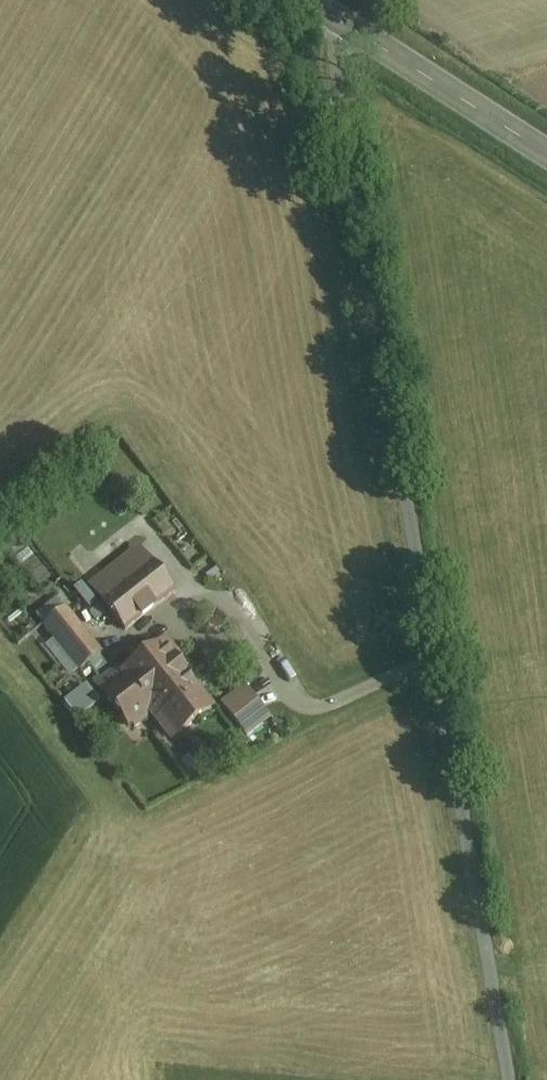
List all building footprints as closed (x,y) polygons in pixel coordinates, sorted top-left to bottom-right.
[(121,621),(166,587),(138,551),(93,585),(121,621)] [(95,649),(63,609),(44,625),(75,665),(95,649)] [(170,742),(212,709),(159,642),(117,675),(124,684),(107,697),(129,724),(145,711),(170,742)] [(50,675),(57,686),(74,674),(67,664),(50,675)] [(90,684),(67,702),(82,720),(105,703),(90,684)] [(270,720),(245,688),(221,706),(246,739),(270,720)]
